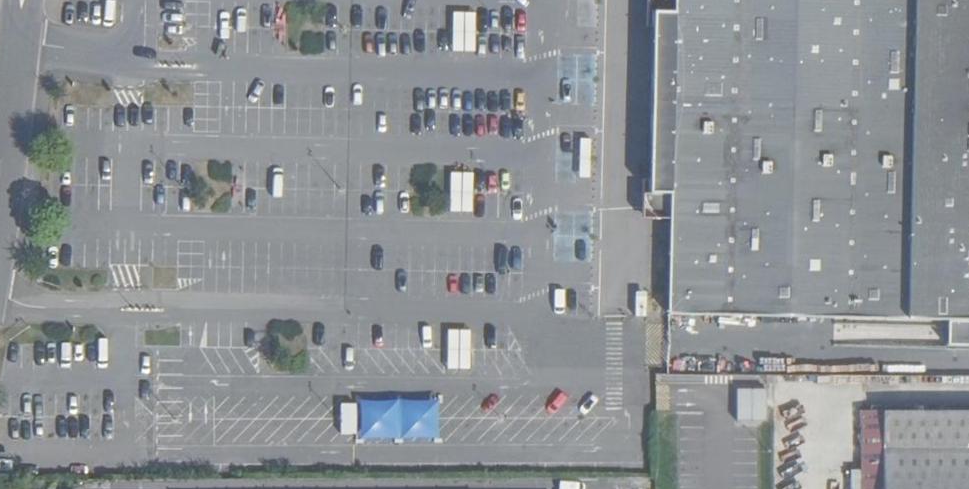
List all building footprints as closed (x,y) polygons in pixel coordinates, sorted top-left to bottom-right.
[(675,0),(662,0),(654,316),(666,316),(675,0)] [(666,316),(968,322),(968,0),(675,0),(666,316)] [(452,12),(453,51),(475,51),(475,12),(452,12)] [(451,172),(450,212),(472,212),(473,173),(451,172)] [(448,329),(447,368),(468,368),(469,330),(448,329)] [(767,420),(767,388),(737,388),(738,421),(767,420)] [(883,414),(883,454),(968,453),(968,413),(883,414)] [(883,454),(884,488),(968,488),(968,453),(883,454)]
